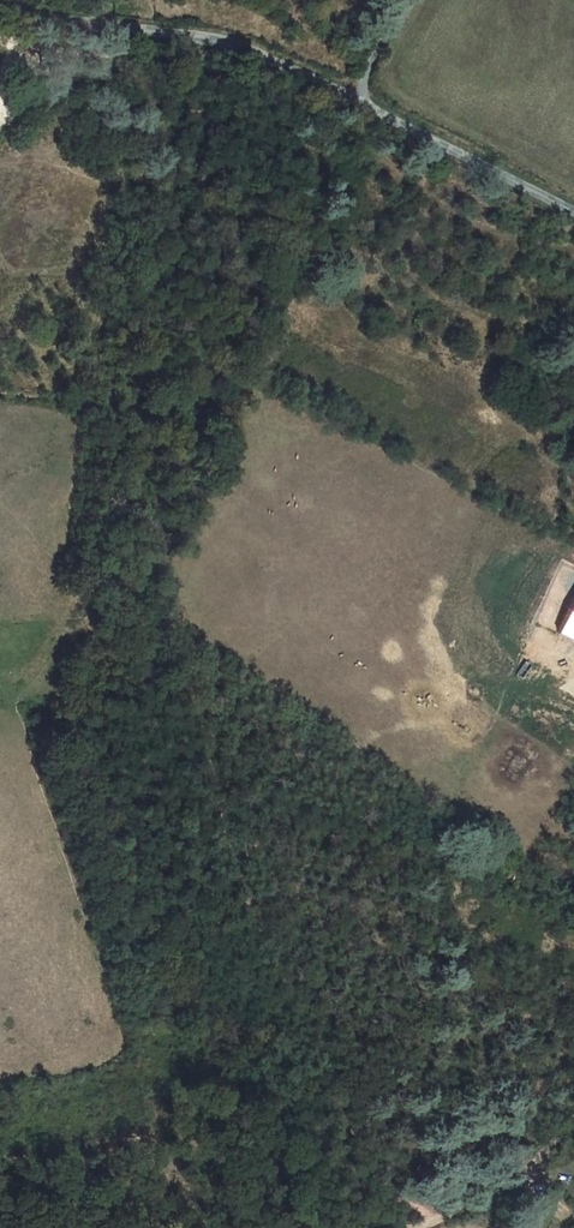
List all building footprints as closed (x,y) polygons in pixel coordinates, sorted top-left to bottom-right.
[(507,868),(503,876),(515,883),(520,875),(507,868)]
